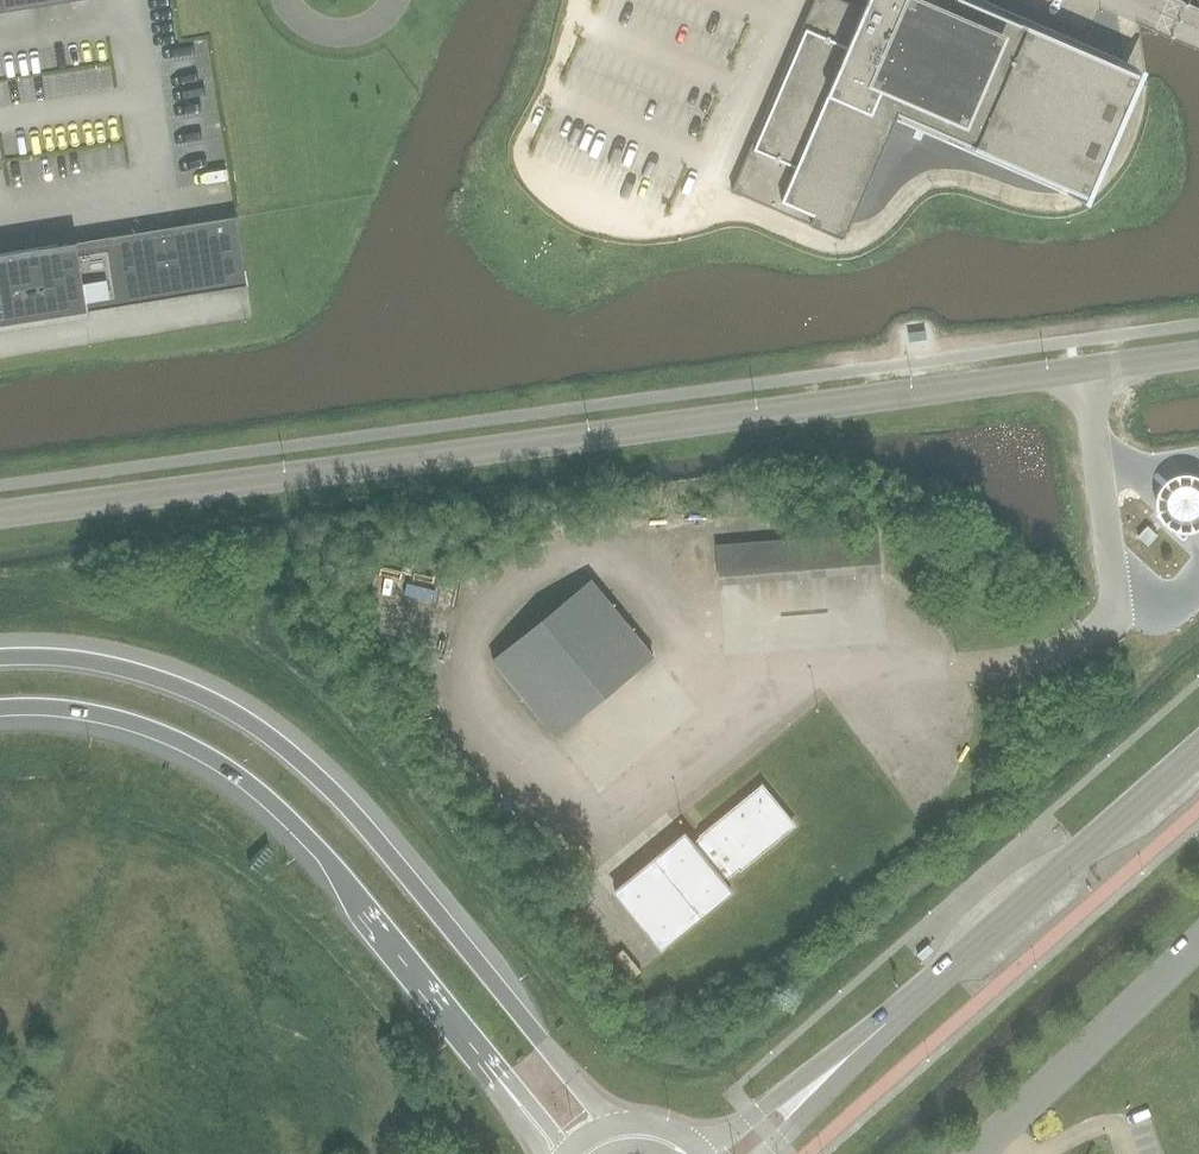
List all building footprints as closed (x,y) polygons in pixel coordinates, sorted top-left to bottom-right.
[(74,0),(0,0),(0,12),(74,0)] [(972,0),(869,0),(865,9),(844,0),(815,0),(803,26),(807,27),(753,152),(749,151),(732,190),(812,224),(812,223),(839,235),(845,220),(852,223),(899,114),(1065,186),(1118,63),(972,0)] [(248,284),(237,216),(0,254),(0,324),(248,284)] [(1186,532),(1195,530),(1198,530),(1198,529),(1198,476),(1198,475),(1186,473),(1178,475),(1175,475),(1165,482),(1159,491),(1158,496),(1157,502),(1159,514),(1165,523),(1175,530),(1186,532)] [(878,530),(717,544),(720,586),(882,572),(878,530)] [(653,654),(592,579),(494,659),(555,734),(653,654)] [(685,833),(615,890),(662,947),(732,890),(724,881),(794,823),(763,785),(693,842),(685,833)]
